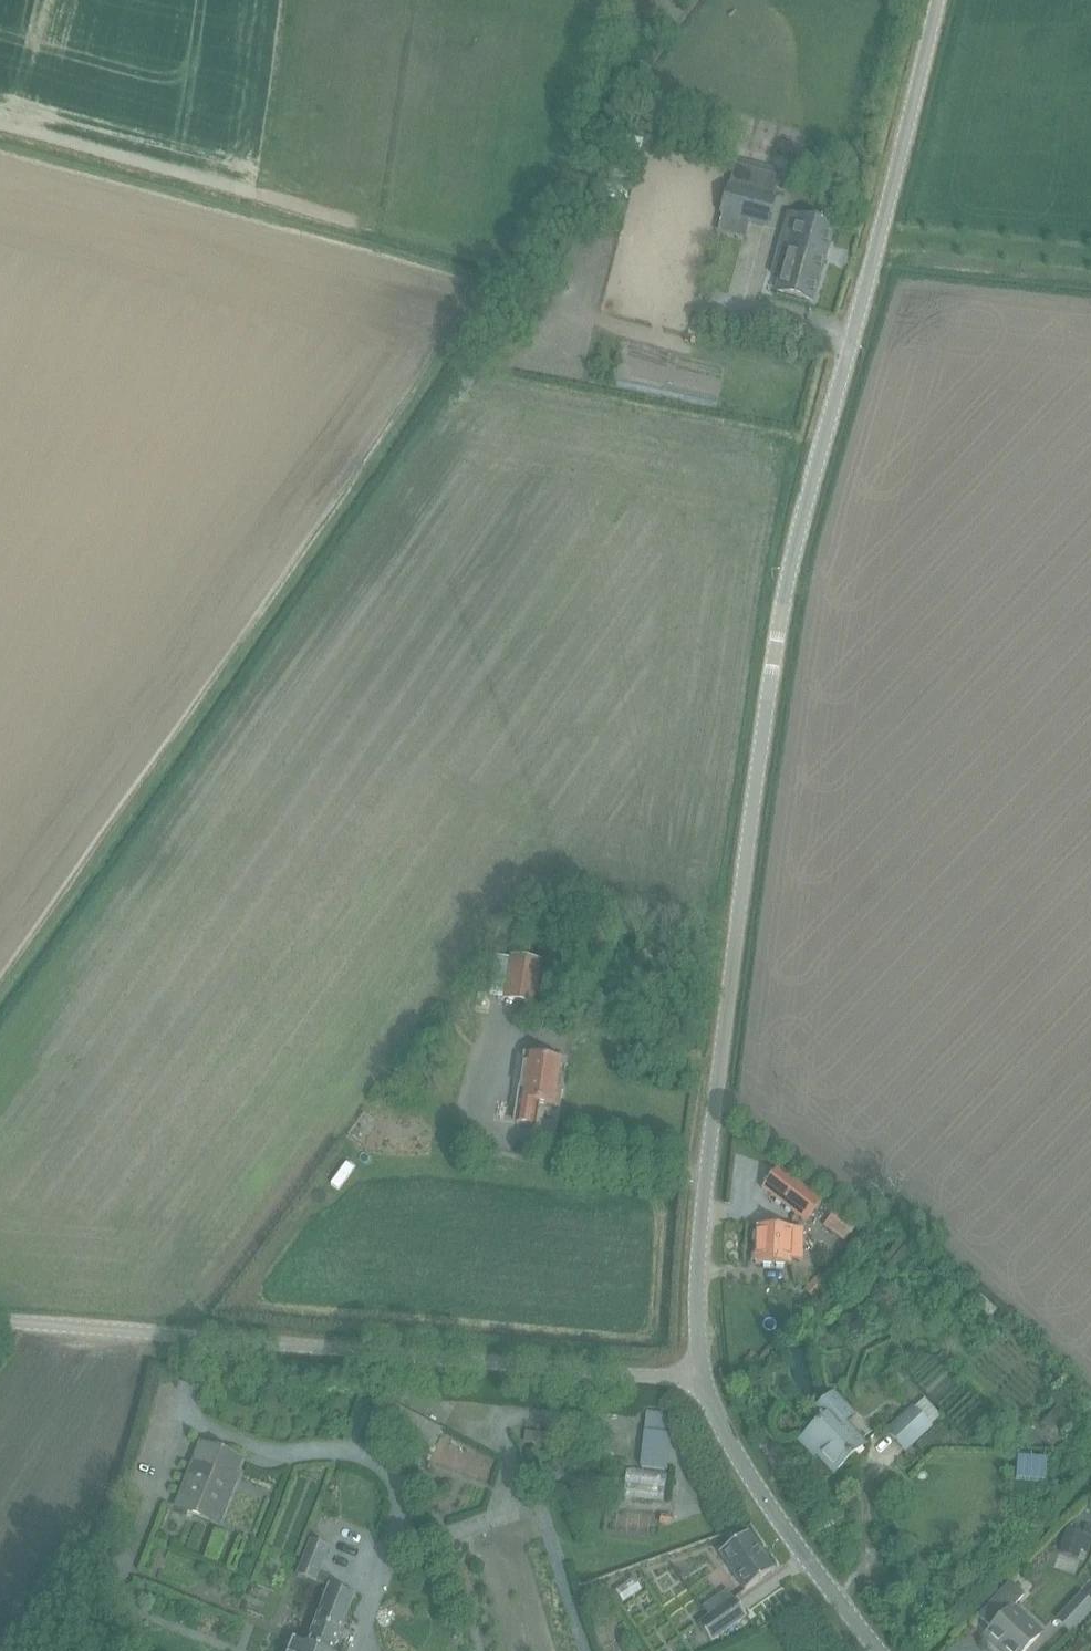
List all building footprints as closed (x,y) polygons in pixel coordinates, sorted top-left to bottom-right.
[(728,186),(720,216),(768,230),(777,200),(774,199),(781,173),(737,160),(729,187),(728,186)] [(774,291),(792,296),(813,301),(833,227),(787,215),(772,274),(779,276),(774,291)] [(512,960),(506,999),(534,1003),(540,964),(512,960)] [(516,1124),(533,1127),(536,1105),(557,1108),(564,1064),(526,1058),(516,1124)] [(778,1168),(762,1189),(806,1223),(822,1202),(778,1168)] [(838,1209),(824,1227),(844,1242),(858,1224),(838,1209)] [(792,1228),(757,1227),(755,1265),(791,1265),(791,1260),(802,1260),(802,1246),(792,1246),(792,1228)] [(834,1394),(823,1404),(813,1413),(822,1422),(803,1440),(834,1473),(864,1445),(843,1423),(853,1414),(834,1394)] [(370,1418),(386,1426),(431,1450),(442,1431),(380,1398),(370,1418)] [(887,1431),(905,1451),(930,1428),(912,1409),(887,1431)] [(686,1453),(687,1425),(663,1424),(662,1452),(686,1453)] [(201,1446),(177,1510),(218,1526),(241,1465),(242,1465),(243,1462),(201,1446)] [(1068,1446),(1038,1446),(1038,1471),(1068,1471),(1068,1446)] [(645,1463),(643,1487),(679,1491),(680,1481),(684,1481),(685,1467),(645,1463)] [(627,1506),(674,1509),(675,1493),(627,1490),(627,1506)] [(747,1535),(729,1547),(719,1553),(745,1592),(755,1584),(773,1571),(747,1535)] [(298,1576),(325,1586),(328,1578),(318,1574),(328,1548),(311,1541),(298,1576)] [(1012,1609),(1024,1596),(1010,1583),(979,1616),(992,1628),(984,1636),(1000,1650),(1025,1650),(1040,1635),(1024,1620),(1024,1617),(1017,1610),(1014,1610),(1012,1609)] [(309,1648),(294,1643),(290,1650),(333,1650),(354,1597),(332,1589),(309,1648)] [(1057,1621),(1070,1633),(1090,1610),(1090,1604),(1081,1595),(1057,1621)] [(734,1599),(698,1624),(710,1642),(747,1617),(734,1599)]
